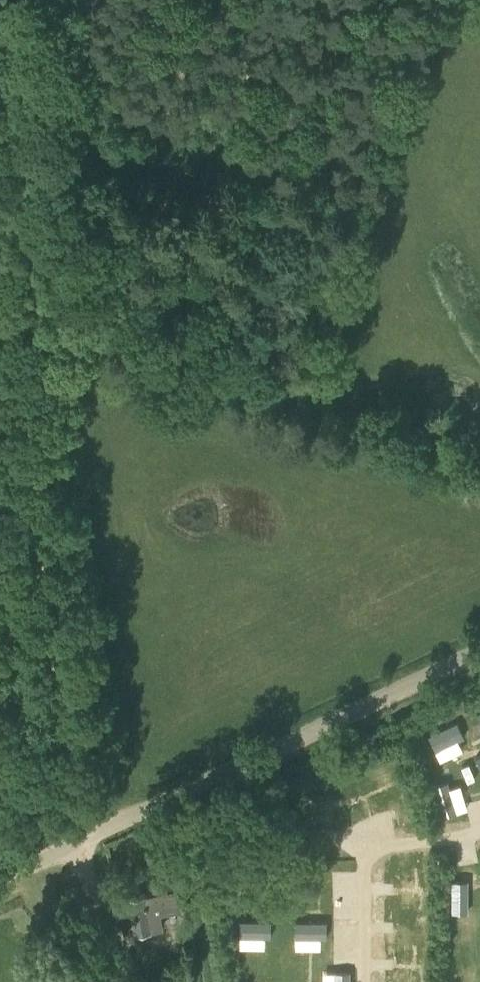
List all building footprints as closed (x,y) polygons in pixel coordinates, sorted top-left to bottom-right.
[(159,914),(178,911),(175,891),(129,898),(135,932),(161,928),(159,914)]
